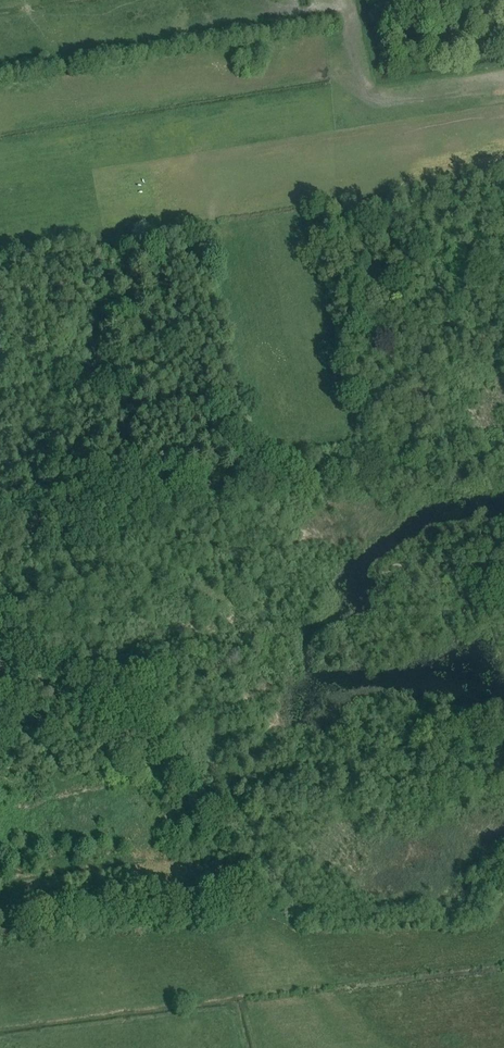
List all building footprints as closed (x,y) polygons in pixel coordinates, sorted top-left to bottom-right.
[(475,13),(491,10),(489,0),(488,0),(473,3),(475,13)]
